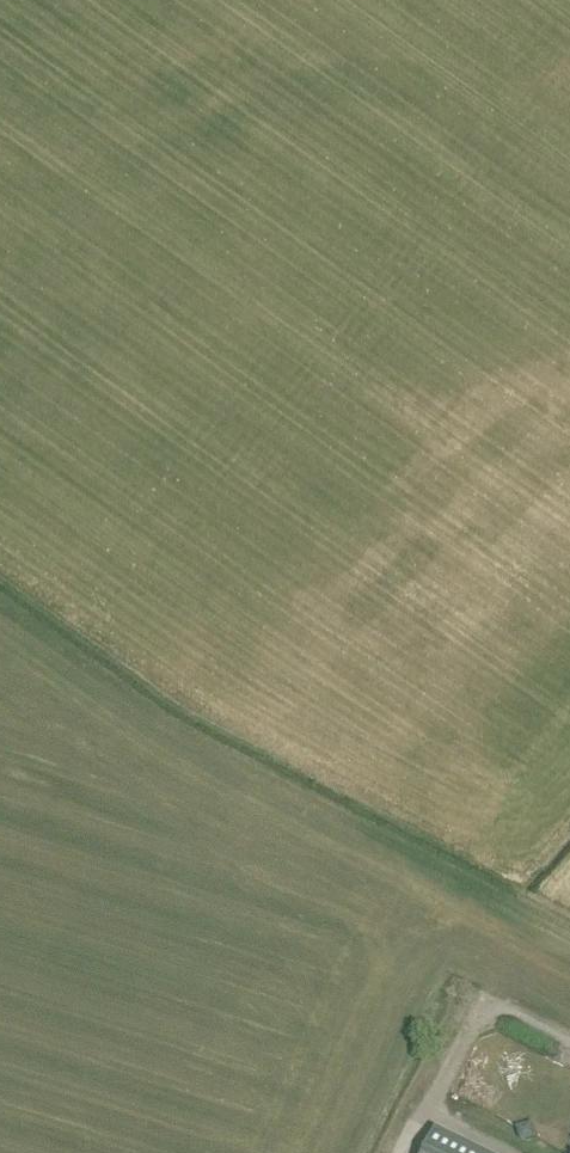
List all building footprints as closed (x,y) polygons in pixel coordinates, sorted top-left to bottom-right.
[(437,1134),(427,1152),(476,1152),(437,1134)]
